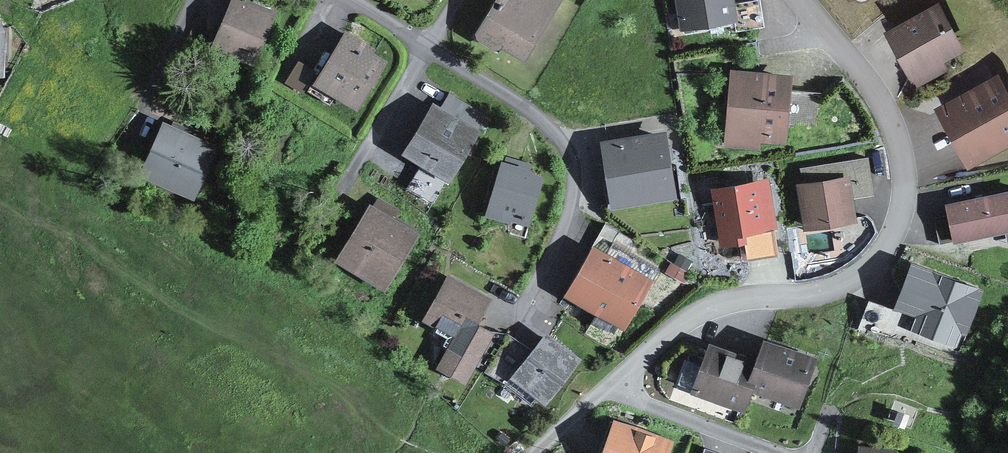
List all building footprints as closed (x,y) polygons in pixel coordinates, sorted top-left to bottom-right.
[(476,34),(531,66),(570,0),(496,0),(476,34)] [(682,31),(741,23),(737,0),(678,0),(682,31)] [(944,1),(889,28),(917,86),(973,59),(944,1)] [(257,72),(278,19),(232,2),(211,54),(257,72)] [(11,78),(9,36),(0,18),(0,79),(11,78)] [(393,62),(351,36),(319,85),(361,112),(393,62)] [(305,91),(317,69),(299,58),(287,81),(305,91)] [(802,69),(742,65),(737,142),(796,146),(802,69)] [(1003,74),(942,103),(971,164),(1007,146),(1007,85),(1003,74)] [(496,118),(453,95),(424,149),(467,172),(496,118)] [(217,144),(169,123),(145,178),(194,199),(217,144)] [(684,198),(673,130),(609,141),(620,208),(684,198)] [(503,164),(488,208),(527,221),(542,177),(503,164)] [(863,172),(811,180),(820,232),(871,223),(863,172)] [(791,226),(780,175),(722,187),(733,238),(791,226)] [(954,204),(962,247),(1007,237),(1007,193),(954,204)] [(426,236),(376,205),(340,261),(390,293),(426,236)] [(598,247),(570,297),(629,331),(658,281),(598,247)] [(910,329),(962,347),(984,282),(910,257),(893,306),(916,314),(910,329)] [(438,365),(469,383),(499,333),(485,325),(496,306),(454,281),(430,321),(455,336),(438,365)] [(581,358),(548,335),(516,380),(549,404),(581,358)] [(715,344),(696,392),(749,413),(757,392),(804,410),(824,359),(767,337),(758,360),(715,344)] [(610,452),(673,452),(676,443),(619,425),(610,452)]
